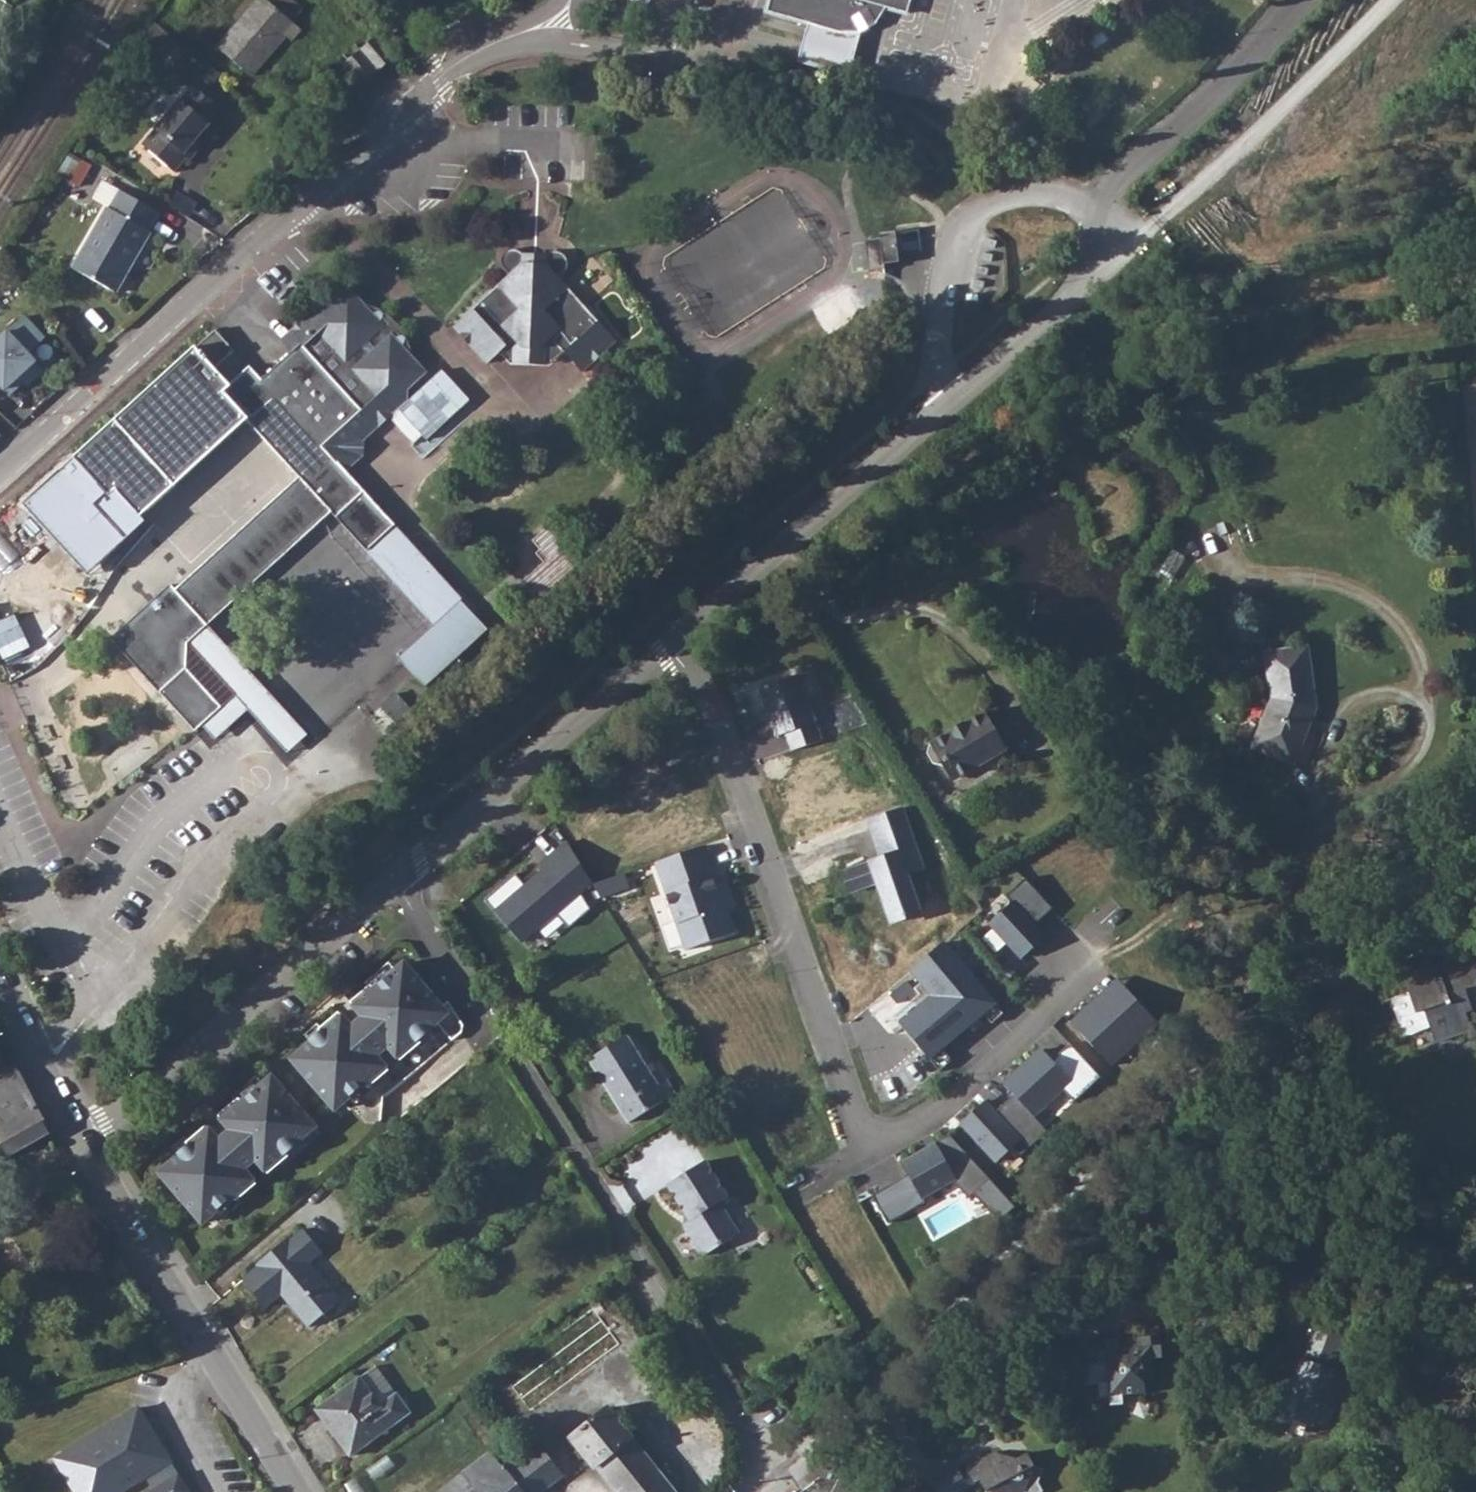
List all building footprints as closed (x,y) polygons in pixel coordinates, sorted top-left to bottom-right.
[(257,82),(288,46),(292,51),(306,38),(297,27),(309,15),(292,0),(276,0),(270,6),(265,3),(222,52),(257,82)] [(758,9),(804,23),(807,16),(837,25),(846,2),(849,0),(761,0),(758,9)] [(877,7),(880,9),(900,14),(905,0),(856,0),(877,7)] [(404,46),(415,60),(424,53),(413,39),(404,46)] [(367,96),(403,64),(382,41),(346,72),(367,96)] [(176,176),(189,160),(186,156),(198,143),(212,128),(210,125),(221,113),(195,88),(144,147),(176,176)] [(74,268),(118,290),(151,235),(148,233),(157,212),(123,193),(115,207),(109,205),(74,268)] [(898,255),(921,253),(918,232),(865,238),(870,280),(885,278),(883,266),(899,264),(898,255)] [(573,264),(565,265),(556,274),(529,273),(525,266),(514,259),(507,265),(506,274),(514,285),(460,331),(488,368),(501,357),(512,371),(552,379),(564,366),(582,388),(625,352),(571,290),(580,276),(580,269),(573,264)] [(223,394),(247,419),(299,478),(167,590),(163,584),(101,638),(184,735),(213,708),(177,668),(177,654),(181,639),(219,607),(323,514),(430,635),(457,612),(339,478),(316,450),(334,435),(344,444),(355,444),(426,385),(400,357),(391,330),(377,315),(353,298),(345,287),(319,309),(315,306),(280,337),(292,352),(256,382),(246,372),(230,387),(223,394)] [(3,386),(12,396),(26,383),(29,387),(46,372),(31,355),(48,341),(28,318),(0,342),(0,390),(3,386)] [(212,329),(193,347),(212,367),(231,350),(212,329)] [(1467,334),(1468,356),(1475,356),(1475,334),(1467,334)] [(140,516),(247,419),(223,394),(230,387),(212,367),(193,347),(120,414),(73,457),(108,494),(114,488),(140,516)] [(10,428),(0,416),(0,437),(10,428)] [(73,457),(22,504),(87,574),(145,521),(140,516),(114,488),(108,494),(73,457)] [(550,527),(532,543),(547,561),(523,582),(541,603),(583,567),(550,527)] [(1186,557),(1173,550),(1160,573),(1173,580),(1186,557)] [(430,635),(392,667),(418,698),(483,643),(457,612),(430,635)] [(1252,748),(1295,765),(1317,708),(1308,646),(1265,653),(1271,700),(1252,748)] [(810,699),(820,695),(813,672),(803,675),(810,699)] [(799,675),(759,689),(776,737),(785,734),(791,751),(822,741),(799,675)] [(1008,751),(985,711),(929,743),(930,744),(928,754),(934,765),(944,768),(952,783),(1008,751)] [(903,805),(867,818),(880,855),(868,859),(868,861),(842,870),(850,893),(876,884),(890,924),(924,912),(910,874),(925,869),(903,805)] [(521,944),(592,882),(560,832),(481,898),(521,944)] [(711,842),(655,861),(683,949),(738,933),(711,842)] [(1010,900),(987,921),(1021,959),(1045,937),(1035,926),(1053,909),(1026,879),(1006,897),(1010,900)] [(996,1004),(942,939),(909,967),(931,992),(896,1021),(929,1060),(996,1004)] [(1392,998),(1406,1036),(1430,1028),(1436,1043),(1473,1031),(1466,1014),(1475,1010),(1475,965),(1474,959),(1440,969),(1434,951),(1398,962),(1404,979),(1412,976),(1417,990),(1392,998)] [(321,1034),(291,1060),(335,1110),(365,1085),(368,1089),(389,1071),(385,1066),(377,1057),(388,1047),(396,1056),(401,1061),(422,1044),(419,1041),(438,1024),(453,1041),(462,1033),(463,1026),(448,1002),(442,1007),(404,963),(374,989),(371,985),(350,1003),(354,1008),(362,1017),(351,1027),(343,1017),(339,1013),(318,1030),(321,1034)] [(1116,977),(1069,1020),(1109,1064),(1156,1020),(1116,977)] [(362,1017),(354,1008),(343,1017),(351,1027),(362,1017)] [(629,1123),(675,1094),(666,1080),(658,1085),(626,1036),(589,1060),(629,1123)] [(1074,1099),(1101,1074),(1071,1042),(1052,1059),(1042,1048),(1004,1082),(1034,1115),(1064,1088),(1074,1099)] [(396,1056),(388,1047),(377,1057),(385,1066),(396,1056)] [(189,1147),(159,1173),(203,1224),(233,1198),(236,1202),(257,1184),(252,1179),(245,1170),(256,1160),(263,1169),(268,1174),(289,1157),(286,1153),(315,1127),(271,1077),(242,1103),(239,1099),(218,1116),(222,1120),(230,1130),(219,1140),(211,1130),(207,1125),(186,1143),(189,1147)] [(985,1101),(960,1124),(996,1164),(1014,1147),(1021,1155),(1046,1132),(1014,1096),(996,1113),(985,1101)] [(29,1114),(15,1122),(7,1111),(0,1115),(0,1159),(1,1161),(41,1138),(29,1114)] [(230,1130),(222,1120),(211,1130),(219,1140),(230,1130)] [(909,1175),(873,1196),(888,1223),(925,1202),(923,1199),(954,1182),(968,1198),(973,1194),(999,1222),(1015,1208),(949,1134),(902,1162),(909,1175)] [(263,1169),(256,1160),(245,1170),(252,1179),(263,1169)] [(684,1225),(704,1257),(739,1235),(719,1203),(728,1198),(706,1161),(667,1185),(686,1215),(684,1225)] [(340,1300),(309,1263),(322,1252),(303,1229),(290,1240),(289,1238),(257,1265),(258,1267),(243,1280),(266,1308),(281,1295),(309,1328),(340,1300)] [(621,1345),(593,1309),(504,1375),(531,1411),(621,1345)] [(1338,1360),(1346,1337),(1314,1325),(1289,1395),(1284,1394),(1272,1428),(1287,1434),(1292,1420),(1313,1427),(1315,1422),(1329,1428),(1335,1412),(1354,1419),(1361,1399),(1366,1401),(1370,1389),(1361,1386),(1367,1370),(1338,1360)] [(1095,1341),(1097,1364),(1102,1364),(1104,1384),(1099,1384),(1101,1407),(1124,1405),(1123,1396),(1146,1394),(1145,1383),(1156,1382),(1154,1359),(1163,1358),(1160,1336),(1095,1341)] [(1097,1364),(1083,1364),(1084,1385),(1099,1384),(1104,1384),(1102,1364),(1097,1364)] [(376,1366),(317,1410),(351,1457),(410,1413),(376,1366)] [(1464,1401),(1474,1423),(1475,1422),(1475,1395),(1464,1401)] [(605,1406),(558,1444),(582,1475),(584,1473),(600,1491),(674,1491),(605,1406)] [(56,1459),(76,1491),(121,1491),(151,1474),(141,1458),(161,1445),(139,1408),(56,1459)] [(141,1458),(151,1474),(159,1486),(179,1474),(161,1445),(141,1458)] [(510,1462),(493,1474),(507,1491),(540,1491),(553,1482),(528,1449),(510,1462)] [(479,1457),(435,1491),(507,1491),(493,1474),(510,1462),(504,1455),(500,1450),(484,1463),(479,1457)] [(996,1452),(967,1467),(975,1484),(980,1481),(986,1491),(1043,1491),(1039,1483),(1044,1469),(1034,1466),(1029,1453),(1017,1459),(996,1452)] [(179,1474),(159,1486),(149,1491),(190,1491),(179,1474)]
